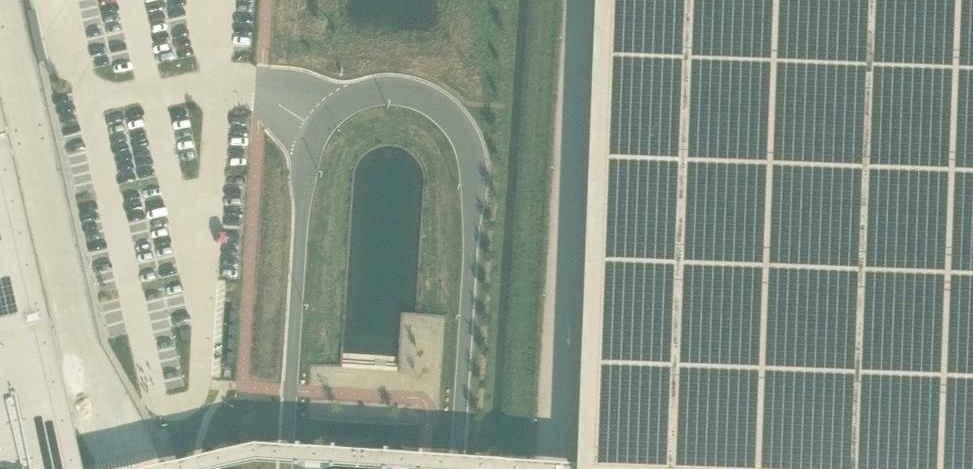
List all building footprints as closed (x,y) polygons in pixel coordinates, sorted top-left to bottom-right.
[(581,468),(972,468),(972,0),(600,0),(581,468)] [(6,141),(0,143),(0,468),(80,468),(6,141)] [(255,464),(336,468),(582,468),(254,448),(159,468),(233,468),(255,464)]
